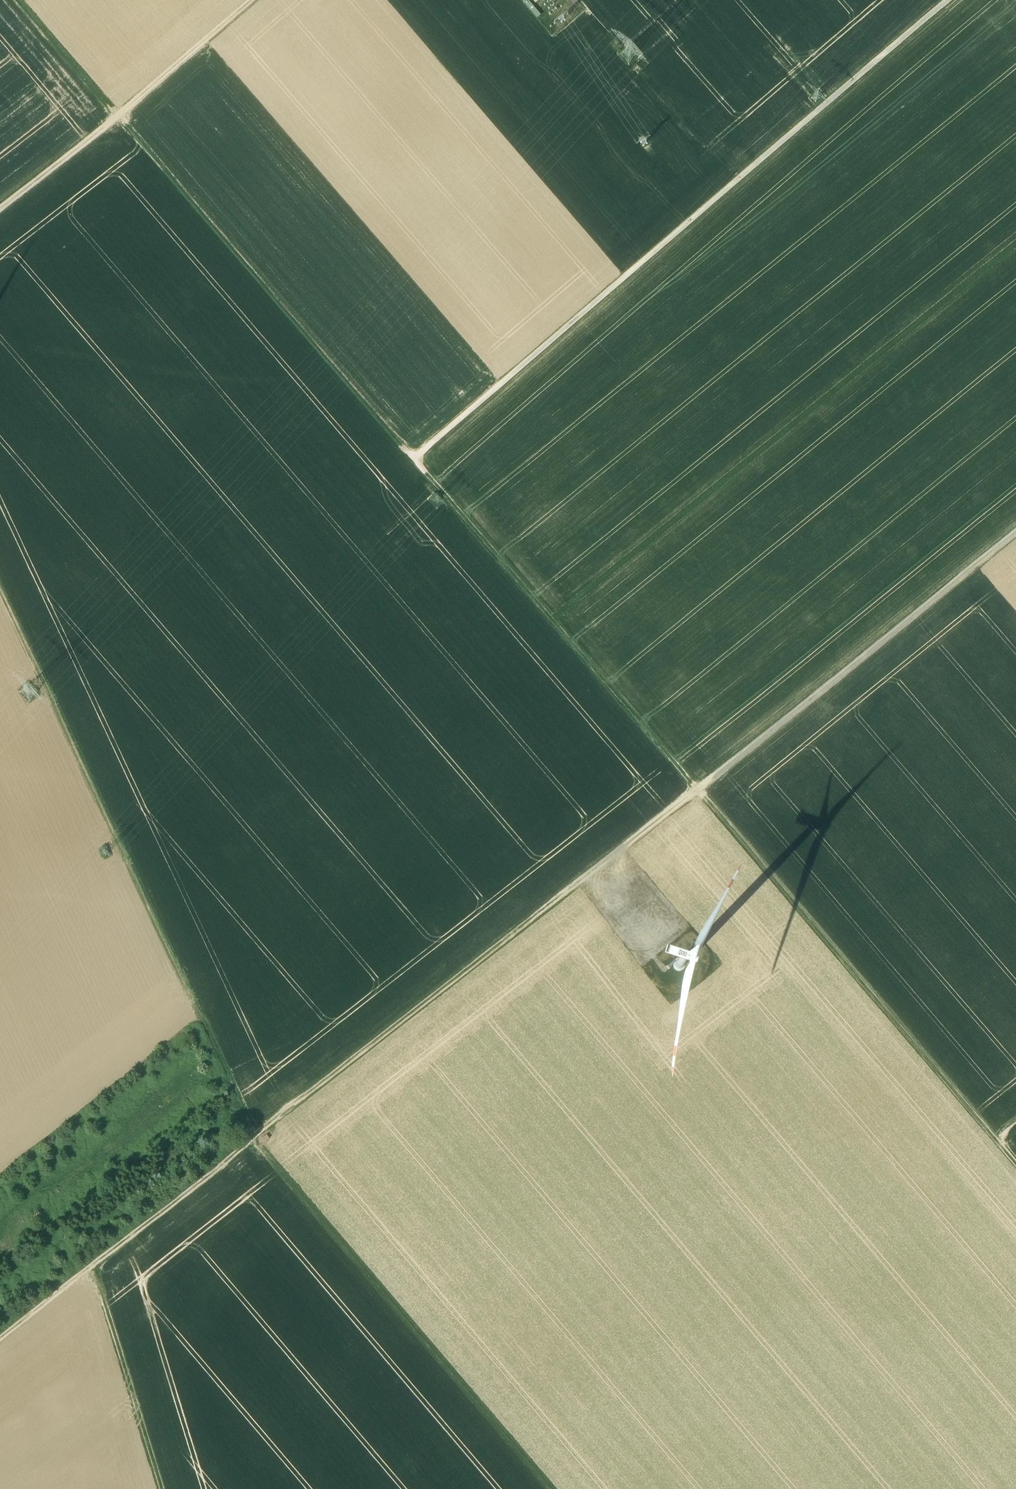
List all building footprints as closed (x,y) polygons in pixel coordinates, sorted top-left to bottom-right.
[(27,1219),(33,1225),(41,1217),(35,1210),(27,1219)]
